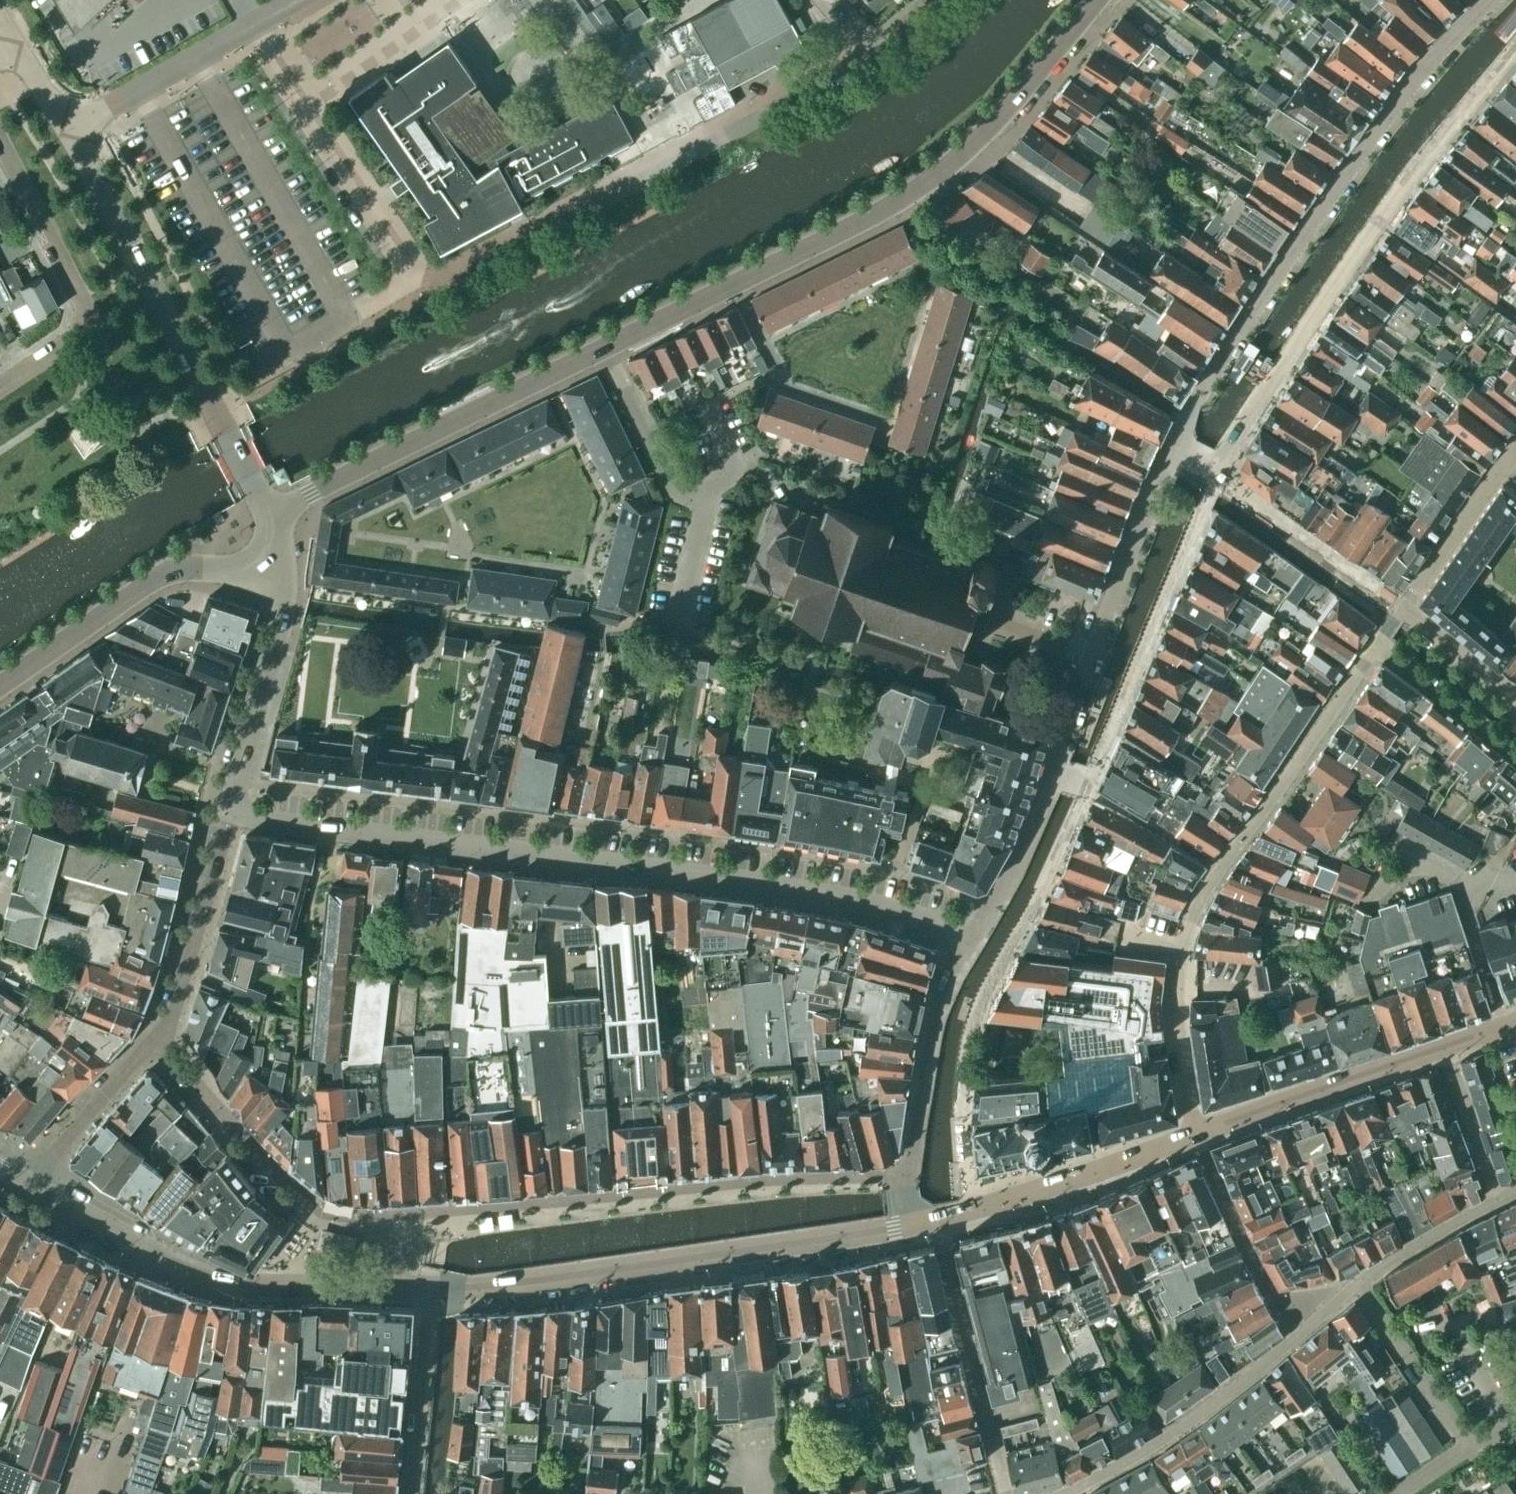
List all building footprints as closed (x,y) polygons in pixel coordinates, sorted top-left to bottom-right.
[(78,27),(107,0),(61,0),(78,27)] [(779,0),(720,0),(722,3),(692,19),(729,89),(805,49),(779,0)] [(885,0),(869,0),(876,8),(885,0)] [(1183,8),(1189,0),(1172,0),(1183,8)] [(1206,0),(1193,0),(1215,16),(1220,10),(1206,0)] [(1292,0),(1272,0),(1287,13),(1295,3),(1292,0)] [(1380,2),(1381,0),(1380,0),(1363,0),(1374,9),(1380,2)] [(1381,0),(1380,2),(1395,15),(1427,42),(1443,27),(1415,0),(1380,0),(1381,0)] [(1465,6),(1460,0),(1425,0),(1447,23),(1465,6)] [(607,42),(618,34),(605,15),(594,23),(607,42)] [(1409,62),(1427,42),(1395,15),(1377,37),(1401,56),(1409,62)] [(1163,64),(1170,55),(1155,43),(1122,17),(1093,52),(1122,70),(1130,60),(1137,65),(1148,52),(1163,64)] [(1237,23),(1229,17),(1218,33),(1226,39),(1237,23)] [(1324,24),(1327,27),(1343,40),(1385,76),(1393,82),(1409,62),(1401,56),(1377,37),(1358,23),(1348,35),(1344,33),(1345,31),(1329,19),(1324,24)] [(704,121),(736,104),(691,20),(659,37),(670,58),(681,52),(686,63),(665,74),(677,95),(698,84),(703,94),(693,100),(704,121)] [(619,26),(624,33),(631,28),(626,21),(619,26)] [(1343,40),(1327,27),(1321,37),(1337,48),(1327,61),(1381,99),(1393,82),(1385,76),(1343,40)] [(350,100),(352,99),(430,212),(429,213),(430,215),(432,213),(437,210),(440,215),(425,222),(442,253),(524,210),(519,201),(523,198),(526,200),(543,190),(544,187),(553,183),(555,184),(572,175),(573,172),(580,168),(583,170),(600,161),(601,157),(609,153),(612,154),(629,145),(630,142),(634,140),(610,98),(609,99),(610,101),(510,154),(502,144),(505,142),(468,89),(477,83),(448,42),(447,43),(448,45),(393,83),(386,72),(385,73),(349,98),(350,100)] [(1308,64),(1286,47),(1279,55),(1301,72),(1308,64)] [(1218,90),(1231,74),(1211,58),(1199,48),(1186,64),(1191,69),(1197,73),(1198,74),(1218,90)] [(1141,82),(1122,70),(1093,52),(1078,70),(1111,91),(1120,78),(1132,86),(1128,93),(1144,103),(1153,90),(1141,82)] [(1359,112),(1367,117),(1381,99),(1327,61),(1322,57),(1308,75),(1359,112)] [(1508,82),(1493,100),(1515,119),(1515,72),(1508,82)] [(1359,112),(1308,75),(1302,83),(1291,98),(1263,78),(1255,89),(1261,93),(1280,106),(1284,109),(1347,146),(1367,117),(1359,112)] [(1183,95),(1158,78),(1151,88),(1176,105),(1183,95)] [(1102,101),(1071,79),(1054,99),(1109,135),(1113,129),(1093,115),(1102,101)] [(1220,91),(1229,99),(1238,89),(1228,81),(1220,91)] [(1347,146),(1284,109),(1280,106),(1261,93),(1258,98),(1275,109),(1267,123),(1334,165),(1347,146)] [(1175,106),(1164,98),(1154,114),(1165,121),(1175,106)] [(1034,122),(1064,142),(1073,129),(1087,138),(1084,142),(1101,154),(1110,141),(1050,102),(1034,122)] [(1489,104),(1472,125),(1515,158),(1515,126),(1489,104)] [(1189,114),(1176,107),(1169,119),(1182,126),(1189,114)] [(1258,119),(1244,110),(1239,119),(1253,127),(1258,119)] [(1114,187),(1092,173),(1057,148),(1030,126),(1013,146),(1021,152),(1094,203),(1095,204),(1094,206),(1093,205),(1080,226),(1103,241),(1115,249),(1121,239),(1123,240),(1130,229),(1113,218),(1099,209),(1114,187)] [(1514,182),(1494,166),(1502,155),(1494,149),(1468,130),(1454,147),(1515,191),(1515,180),(1514,182)] [(1282,172),(1315,193),(1330,171),(1296,148),(1287,164),(1280,160),(1282,156),(1263,144),(1256,156),(1266,163),(1282,172)] [(1223,163),(1194,145),(1187,156),(1215,175),(1223,163)] [(1440,164),(1479,192),(1496,205),(1506,192),(1510,195),(1509,196),(1515,202),(1515,191),(1454,147),(1440,164)] [(1315,193),(1282,172),(1266,163),(1254,182),(1255,182),(1301,213),(1315,193)] [(1470,204),(1479,192),(1440,164),(1424,184),(1486,230),(1493,220),(1470,204)] [(1127,169),(1120,178),(1133,187),(1140,178),(1127,169)] [(1038,208),(985,173),(961,190),(1024,231),(1038,208)] [(1133,187),(1120,178),(1114,187),(1099,209),(1113,218),(1127,197),(1133,187)] [(1290,229),(1301,213),(1255,182),(1245,197),(1252,202),(1290,229)] [(1275,250),(1290,229),(1252,202),(1245,197),(1230,187),(1215,210),(1218,212),(1275,250)] [(1407,208),(1457,244),(1470,224),(1421,188),(1407,208)] [(945,200),(958,221),(974,211),(961,190),(945,200)] [(946,228),(958,221),(945,200),(934,208),(946,228)] [(1459,246),(1457,244),(1407,208),(1402,214),(1402,215),(1393,228),(1424,251),(1431,242),(1452,257),(1454,253),(1459,246)] [(1201,234),(1218,246),(1260,273),(1275,250),(1218,212),(1201,234)] [(903,226),(877,238),(893,271),(919,259),(903,226)] [(1165,234),(1184,247),(1184,246),(1251,287),(1260,273),(1218,246),(1201,234),(1195,231),(1189,240),(1170,227),(1165,234)] [(1495,227),(1488,236),(1499,245),(1506,236),(1495,227)] [(1389,233),(1374,254),(1411,281),(1413,279),(1416,281),(1423,271),(1442,284),(1452,292),(1459,282),(1389,233)] [(1488,236),(1482,244),(1476,252),(1488,260),(1499,245),(1488,236)] [(893,271),(877,238),(852,251),(868,283),(893,271)] [(1052,259),(1029,243),(1018,259),(1041,275),(1052,259)] [(1184,246),(1184,247),(1181,252),(1204,267),(1206,264),(1209,266),(1203,276),(1242,302),(1251,287),(1184,246)] [(1459,246),(1454,253),(1462,258),(1467,251),(1459,246)] [(868,283),(852,251),(827,263),(843,296),(868,283)] [(1152,282),(1104,251),(1093,268),(1086,263),(1087,261),(1084,259),(1084,258),(1077,253),(1071,261),(1137,304),(1137,303),(1210,351),(1224,329),(1169,293),(1166,298),(1167,301),(1169,303),(1160,314),(1140,300),(1152,282)] [(1242,302),(1203,276),(1165,251),(1150,273),(1227,324),(1242,302)] [(1503,271),(1514,279),(1515,277),(1515,257),(1507,251),(1497,266),(1503,271)] [(1411,281),(1374,254),(1361,274),(1416,314),(1435,327),(1442,317),(1419,301),(1416,305),(1402,295),(1411,281)] [(1464,278),(1481,289),(1498,301),(1511,283),(1514,279),(1503,271),(1500,275),(1477,259),(1464,278)] [(843,296),(827,263),(802,275),(819,308),(843,296)] [(1361,274),(1347,294),(1383,319),(1413,342),(1420,332),(1420,330),(1410,322),(1416,314),(1361,274)] [(819,308),(802,275),(777,288),(794,320),(819,308)] [(0,277),(0,305),(6,302),(11,311),(26,303),(35,320),(58,308),(41,276),(18,288),(19,289),(9,294),(0,277)] [(929,312),(964,322),(972,295),(938,284),(929,312)] [(794,320),(777,288),(752,300),(768,333),(794,320)] [(1347,294),(1333,315),(1369,339),(1393,357),(1397,350),(1380,337),(1378,339),(1373,335),(1383,319),(1347,294)] [(976,303),(985,305),(987,297),(979,295),(976,303)] [(1467,319),(1477,326),(1490,306),(1481,300),(1467,319)] [(716,318),(731,347),(743,341),(748,351),(757,347),(737,307),(716,318)] [(921,338),(956,349),(964,322),(929,312),(921,338)] [(1119,312),(1112,321),(1128,331),(1134,322),(1119,312)] [(1369,339),(1333,315),(1321,334),(1360,359),(1380,374),(1386,367),(1362,349),(1369,339)] [(1505,317),(1499,325),(1515,336),(1515,324),(1505,317)] [(716,318),(695,328),(715,369),(724,365),(718,353),(731,347),(716,318)] [(1128,331),(1112,321),(1112,320),(1100,338),(1078,325),(1072,338),(1092,349),(1114,361),(1116,356),(1180,398),(1195,374),(1132,334),(1128,331)] [(1138,325),(1132,334),(1195,374),(1209,352),(1171,327),(1160,320),(1151,333),(1138,325)] [(1498,325),(1489,338),(1496,343),(1505,330),(1498,325)] [(695,328),(675,338),(689,368),(702,361),(707,373),(715,369),(695,328)] [(1321,334),(1309,352),(1345,375),(1367,390),(1371,383),(1353,370),(1360,359),(1321,334)] [(1453,341),(1461,346),(1465,340),(1458,335),(1453,341)] [(675,338),(654,348),(674,389),(682,385),(677,374),(689,368),(675,338)] [(913,365),(949,375),(956,349),(921,338),(913,365)] [(1026,347),(1016,341),(1005,363),(1015,368),(1026,347)] [(1487,351),(1476,343),(1467,354),(1479,362),(1487,351)] [(674,389),(654,348),(633,359),(647,388),(660,382),(665,393),(674,389)] [(1456,355),(1445,348),(1441,348),(1435,357),(1448,365),(1456,355)] [(1309,352),(1293,376),(1354,415),(1361,405),(1336,389),(1345,375),(1309,352)] [(769,370),(761,356),(754,360),(758,366),(751,370),(754,376),(760,372),(761,374),(769,370)] [(1515,420),(1515,358),(1514,356),(1499,376),(1497,374),(1496,376),(1493,375),(1489,376),(1479,389),(1484,392),(1515,420)] [(905,392),(941,402),(949,375),(913,365),(905,392)] [(1104,414),(1103,416),(1118,421),(1117,422),(1160,440),(1170,418),(1090,371),(1084,383),(1077,379),(1073,388),(1055,378),(1049,388),(1051,389),(1052,389),(1064,395),(1104,414)] [(1438,391),(1440,388),(1446,381),(1448,379),(1437,371),(1428,382),(1438,391)] [(573,418),(609,401),(597,375),(561,393),(573,418)] [(1354,415),(1293,376),(1278,400),(1342,441),(1353,425),(1370,435),(1375,428),(1385,435),(1399,415),(1369,392),(1361,405),(1354,415)] [(1440,388),(1458,401),(1457,403),(1504,440),(1515,424),(1515,420),(1484,392),(1479,389),(1472,383),(1462,396),(1459,393),(1460,391),(1446,381),(1440,388)] [(1425,407),(1431,400),(1437,391),(1429,385),(1416,401),(1425,407)] [(1051,389),(1048,394),(1062,400),(1064,395),(1052,389),(1051,389)] [(758,424),(784,433),(796,399),(769,390),(758,424)] [(897,418),(933,429),(941,402),(905,392),(897,418)] [(961,398),(951,395),(948,403),(958,406),(961,398)] [(810,442),(822,409),(796,399),(784,433),(810,442)] [(1006,407),(988,399),(983,411),(1000,418),(1006,407)] [(546,400),(521,412),(538,447),(563,435),(546,400)] [(1431,400),(1425,407),(1434,415),(1444,422),(1445,421),(1459,432),(1492,457),(1504,440),(1457,403),(1448,414),(1440,408),(1431,400)] [(573,418),(586,443),(621,426),(609,401),(573,418)] [(1317,464),(1343,480),(1344,479),(1350,483),(1357,474),(1331,457),(1330,457),(1329,457),(1328,458),(1321,454),(1328,442),(1273,407),(1260,428),(1306,457),(1317,464)] [(849,418),(822,409),(810,442),(837,452),(849,418)] [(521,412),(496,424),(513,459),(538,447),(521,412)] [(1435,418),(1427,412),(1415,426),(1424,433),(1425,433),(1430,425),(1435,418)] [(109,433),(97,414),(68,434),(85,459),(109,433)] [(849,418),(837,452),(863,461),(875,427),(849,418)] [(925,456),(933,429),(897,418),(889,445),(925,456)] [(1107,444),(1149,464),(1160,440),(1117,422),(1107,444)] [(513,459),(496,424),(471,436),(488,471),(513,459)] [(1424,433),(1428,437),(1481,474),(1492,457),(1459,432),(1456,431),(1448,443),(1436,434),(1438,431),(1434,429),(1430,425),(1425,433),(1424,433)] [(621,426),(586,443),(598,468),(634,451),(621,426)] [(1244,452),(1249,455),(1289,482),(1306,457),(1260,428),(1244,452)] [(1074,429),(1066,446),(1096,460),(1097,457),(1143,476),(1149,464),(1107,444),(1074,429)] [(1424,433),(1399,469),(1417,482),(1430,491),(1455,509),(1481,474),(1428,437),(1424,433)] [(471,436),(446,448),(463,483),(488,471),(471,436)] [(1047,452),(1044,460),(1045,460),(1057,465),(1058,463),(1135,494),(1143,476),(1097,457),(1096,460),(1066,446),(1061,458),(1047,452)] [(463,483),(446,448),(421,460),(438,495),(463,483)] [(646,476),(634,451),(598,468),(610,494),(630,484),(642,478),(646,476)] [(1045,460),(1044,460),(1031,454),(1028,460),(1042,466),(1045,460)] [(1277,506),(1298,521),(1313,499),(1289,482),(1249,455),(1243,467),(1244,476),(1279,503),(1277,506)] [(1306,457),(1289,482),(1313,499),(1322,486),(1333,494),(1335,492),(1343,480),(1317,464),(1306,457)] [(438,495),(421,460),(396,472),(406,491),(413,507),(438,495)] [(289,478),(284,468),(274,473),(279,483),(289,478)] [(1054,491),(1125,518),(1134,495),(1064,468),(1058,481),(1054,491)] [(406,491),(396,472),(356,492),(365,511),(406,491)] [(980,476),(970,472),(966,481),(976,485),(980,476)] [(642,478),(630,484),(636,497),(648,491),(642,478)] [(1430,491),(1417,482),(1412,489),(1420,495),(1418,497),(1423,501),(1416,512),(1418,513),(1441,531),(1455,509),(1430,491)] [(1461,607),(1454,602),(1461,591),(1509,524),(1515,529),(1515,496),(1503,485),(1438,576),(1420,603),(1499,668),(1515,682),(1515,631),(1509,627),(1501,639),(1461,607)] [(1331,511),(1316,533),(1335,546),(1364,505),(1354,499),(1351,504),(1340,496),(1335,492),(1333,494),(1322,486),(1313,499),(1331,511)] [(1116,541),(1125,518),(1054,491),(1051,501),(1045,515),(1116,541)] [(365,511),(356,492),(323,508),(320,524),(339,527),(340,523),(365,511)] [(967,519),(1015,536),(1104,574),(1114,547),(1041,518),(995,499),(977,492),(967,519)] [(624,498),(617,525),(656,535),(663,508),(624,498)] [(1313,499),(1298,521),(1316,533),(1331,511),(1313,499)] [(992,564),(989,563),(984,561),(974,565),(973,569),(961,565),(963,560),(941,552),(939,557),(920,550),(921,546),(900,538),(898,543),(888,540),(892,528),(829,506),(825,517),(811,512),(811,514),(798,510),(797,508),(775,500),(767,524),(768,524),(755,561),(754,560),(747,582),(768,590),(770,589),(783,594),(783,595),(796,600),(792,612),(856,634),(850,651),(890,664),(923,675),(924,673),(946,680),(941,695),(991,711),(997,693),(1002,694),(1008,674),(1003,673),(1002,672),(1005,667),(983,660),(982,665),(960,658),(984,584),(985,585),(994,580),(997,572),(992,564)] [(1384,528),(1390,518),(1367,502),(1366,502),(1364,505),(1335,546),(1361,562),(1384,528)] [(1217,512),(1204,540),(1254,571),(1255,569),(1268,547),(1217,512)] [(1407,529),(1414,534),(1431,546),(1441,531),(1418,513),(1407,529)] [(656,535),(617,525),(610,552),(649,561),(656,535)] [(1381,576),(1397,553),(1405,542),(1384,528),(1361,562),(1381,576)] [(1397,553),(1381,576),(1397,587),(1403,586),(1431,546),(1414,534),(1400,555),(1397,553)] [(312,582),(332,585),(335,563),(338,538),(318,535),(312,582)] [(1104,574),(1015,536),(1010,550),(1028,557),(1027,579),(1029,580),(1029,578),(1050,587),(1052,581),(1096,598),(1104,574)] [(1204,540),(1191,568),(1233,593),(1243,577),(1267,592),(1273,583),(1270,581),(1254,571),(1204,540)] [(649,561),(610,552),(603,579),(642,588),(649,561)] [(1286,559),(1270,581),(1273,583),(1288,593),(1293,588),(1305,572),(1286,559)] [(332,585),(373,590),(376,569),(335,563),(332,585)] [(494,611),(500,572),(472,568),(466,607),(494,611)] [(1191,568),(1181,591),(1190,596),(1225,615),(1254,631),(1263,636),(1274,618),(1263,610),(1256,606),(1233,593),(1191,568)] [(373,590),(414,596),(417,574),(376,569),(373,590)] [(522,615),(527,576),(500,572),(494,611),(522,615)] [(417,574),(414,596),(455,602),(459,580),(417,574)] [(555,581),(527,576),(522,615),(549,619),(555,581)] [(642,588),(603,579),(597,606),(635,615),(637,607),(642,588)] [(1287,594),(1285,597),(1296,605),(1303,595),(1293,588),(1288,593),(1287,594)] [(1190,596),(1181,591),(1173,609),(1207,628),(1212,621),(1230,632),(1228,633),(1247,644),(1254,631),(1225,615),(1190,596)] [(184,618),(180,630),(244,655),(258,612),(209,596),(200,624),(184,618)] [(587,603),(554,598),(551,618),(584,623),(587,603)] [(1338,599),(1320,624),(1357,650),(1374,625),(1338,599)] [(1292,606),(1283,600),(1276,611),(1285,618),(1292,606)] [(128,622),(158,635),(166,638),(175,618),(151,606),(128,622)] [(589,618),(617,625),(620,612),(593,606),(589,618)] [(1171,614),(1165,629),(1205,651),(1208,646),(1223,654),(1229,644),(1171,614)] [(108,635),(149,654),(158,635),(128,622),(108,635)] [(585,632),(546,624),(505,802),(579,812),(588,766),(592,749),(568,743),(566,752),(558,750),(582,650),(581,650),(585,632)] [(1308,638),(1316,644),(1347,665),(1357,650),(1320,624),(1318,624),(1308,638)] [(1165,629),(1155,654),(1187,672),(1196,658),(1207,664),(1206,667),(1224,676),(1230,667),(1213,656),(1205,651),(1165,629)] [(169,661),(167,666),(232,691),(244,655),(180,630),(179,630),(175,642),(174,642),(169,661)] [(445,636),(442,653),(464,657),(467,639),(445,636)] [(76,796),(77,792),(69,790),(74,772),(66,770),(61,787),(48,783),(55,761),(50,760),(52,755),(58,737),(69,740),(79,733),(83,721),(91,724),(104,681),(186,712),(175,742),(192,747),(193,743),(212,750),(232,691),(167,666),(165,665),(116,646),(112,649),(105,639),(91,649),(90,648),(46,681),(47,683),(30,696),(28,693),(0,713),(0,768),(1,767),(13,784),(10,793),(34,799),(36,792),(74,803),(76,796)] [(1287,641),(1283,646),(1302,660),(1300,663),(1325,680),(1333,685),(1347,665),(1316,644),(1306,659),(1297,652),(1300,649),(1287,641)] [(1294,670),(1287,680),(1291,683),(1318,701),(1322,704),(1333,685),(1325,680),(1300,663),(1302,660),(1283,646),(1275,658),(1294,670)] [(529,656),(495,647),(488,672),(522,682),(529,656)] [(1187,672),(1155,654),(1146,676),(1198,709),(1198,710),(1205,716),(1213,722),(1222,727),(1239,700),(1187,672)] [(676,659),(660,657),(658,672),(674,674),(676,659)] [(649,660),(637,659),(636,667),(648,668),(649,660)] [(708,663),(698,661),(696,677),(706,678),(708,663)] [(1244,774),(1262,787),(1318,701),(1291,683),(1287,680),(1264,664),(1233,710),(1240,714),(1229,731),(1242,739),(1242,741),(1228,760),(1227,761),(1235,767),(1236,768),(1244,774)] [(1403,706),(1457,745),(1469,729),(1421,693),(1382,664),(1368,684),(1402,706),(1403,706)] [(522,682),(488,672),(481,697),(516,707),(522,682)] [(863,748),(899,760),(901,761),(906,745),(919,749),(920,753),(921,752),(921,749),(931,744),(933,746),(934,745),(932,742),(935,731),(976,745),(962,792),(974,797),(960,844),(954,842),(952,849),(951,851),(952,851),(955,852),(946,876),(977,889),(987,886),(1011,844),(1027,799),(1049,733),(987,714),(984,709),(895,680),(883,690),(863,748)] [(1144,682),(1135,704),(1170,726),(1178,714),(1179,715),(1178,717),(1191,725),(1197,715),(1185,706),(1184,707),(1144,682)] [(1368,684),(1355,704),(1397,732),(1397,731),(1404,736),(1404,737),(1414,744),(1419,737),(1409,729),(1410,727),(1398,719),(1395,722),(1392,720),(1402,706),(1368,684)] [(624,715),(635,717),(639,699),(628,696),(624,715)] [(516,707),(481,697),(474,722),(509,732),(516,707)] [(1135,704),(1126,726),(1135,732),(1180,761),(1184,754),(1172,746),(1181,732),(1170,726),(1135,704)] [(1397,732),(1355,704),(1343,721),(1387,751),(1388,749),(1394,753),(1397,748),(1392,745),(1392,746),(1389,743),(1397,732)] [(293,715),(283,713),(282,728),(291,729),(293,715)] [(633,728),(635,717),(624,715),(621,727),(633,728)] [(706,728),(702,752),(703,753),(718,755),(716,770),(713,791),(710,819),(709,829),(733,832),(734,822),(742,758),(724,756),(731,719),(725,718),(725,719),(720,718),(718,731),(706,728)] [(467,750),(484,752),(497,754),(499,747),(503,747),(506,734),(508,734),(509,732),(474,722),(467,750)] [(1242,741),(1213,722),(1199,740),(1228,760),(1242,741)] [(765,757),(769,727),(747,723),(742,758),(734,822),(733,832),(777,839),(783,808),(789,770),(776,768),(765,757)] [(1162,766),(1185,779),(1191,782),(1201,765),(1184,754),(1180,761),(1135,732),(1126,726),(1120,739),(1160,764),(1162,766)] [(1409,807),(1416,811),(1423,800),(1389,779),(1398,764),(1396,763),(1396,762),(1391,758),(1390,759),(1340,726),(1324,748),(1376,783),(1375,784),(1409,806),(1409,807)] [(449,795),(453,768),(454,759),(433,756),(432,761),(427,760),(426,761),(425,765),(376,759),(380,731),(356,728),(353,756),(304,750),(304,746),(302,744),(298,743),(299,738),(278,735),(273,773),(407,789),(449,795)] [(1469,729),(1457,745),(1438,769),(1444,773),(1452,763),(1464,772),(1486,744),(1469,729)] [(66,770),(74,772),(137,790),(147,753),(79,733),(69,740),(58,737),(52,755),(61,758),(66,770)] [(629,819),(653,822),(660,776),(667,734),(657,733),(655,746),(642,744),(629,819)] [(1415,745),(1430,756),(1436,749),(1421,738),(1415,745)] [(1151,785),(1174,799),(1178,794),(1175,792),(1185,779),(1162,766),(1160,764),(1120,739),(1111,760),(1151,785)] [(1480,797),(1483,800),(1491,791),(1500,780),(1497,777),(1508,763),(1486,744),(1464,772),(1479,784),(1486,790),(1480,797)] [(1327,784),(1359,806),(1364,798),(1346,785),(1356,772),(1323,749),(1308,770),(1327,784)] [(473,798),(484,752),(467,750),(461,770),(453,768),(449,795),(473,798)] [(497,754),(484,752),(473,798),(505,802),(515,757),(497,754)] [(703,753),(701,768),(716,770),(718,755),(703,753)] [(1174,799),(1151,785),(1111,760),(1098,786),(1147,816),(1155,805),(1164,811),(1157,823),(1175,834),(1180,825),(1182,822),(1166,812),(1174,799)] [(1508,763),(1497,777),(1500,780),(1491,791),(1483,800),(1478,806),(1488,814),(1496,804),(1493,802),(1498,797),(1499,795),(1508,804),(1515,795),(1515,770),(1508,763)] [(909,799),(883,793),(811,777),(812,774),(810,774),(807,766),(798,764),(793,771),(790,771),(784,802),(795,804),(794,810),(783,808),(777,839),(825,846),(880,858),(887,830),(901,832),(909,799)] [(588,766),(579,812),(599,815),(604,782),(610,782),(613,770),(588,766)] [(660,776),(653,822),(678,825),(688,769),(679,767),(677,778),(660,776)] [(1244,774),(1236,768),(1235,767),(1222,783),(1225,785),(1227,786),(1233,791),(1254,805),(1265,789),(1262,787),(1244,774)] [(633,773),(613,770),(610,782),(604,782),(599,815),(624,818),(633,773)] [(1215,789),(1215,788),(1222,779),(1216,775),(1209,785),(1215,789)] [(684,825),(709,829),(710,819),(713,791),(696,788),(696,781),(691,780),(684,825)] [(1345,825),(1359,806),(1327,784),(1313,803),(1345,825)] [(1242,821),(1254,805),(1233,791),(1227,786),(1225,785),(1207,809),(1208,810),(1212,813),(1215,815),(1221,807),(1234,815),(1242,821)] [(123,823),(135,822),(143,821),(150,823),(191,833),(195,812),(116,792),(111,812),(93,806),(90,815),(123,823)] [(1203,806),(1208,797),(1200,792),(1195,800),(1197,801),(1196,803),(1202,807),(1203,806)] [(1166,812),(1182,822),(1180,825),(1175,834),(1213,856),(1228,838),(1193,814),(1195,811),(1192,809),(1196,803),(1197,801),(1195,800),(1192,798),(1190,796),(1188,800),(1178,794),(1174,799),(1166,812)] [(9,819),(27,824),(34,800),(15,795),(9,819)] [(940,815),(944,805),(931,801),(928,811),(940,815)] [(1177,919),(1181,909),(1182,909),(1191,888),(1193,885),(1167,874),(1156,870),(1155,872),(1147,868),(1145,873),(1139,869),(1144,856),(1155,834),(1097,801),(1094,801),(1092,802),(1092,803),(1091,804),(1081,824),(1072,850),(1117,867),(1124,870),(1123,872),(1128,873),(1129,881),(1139,879),(1153,886),(1147,904),(1152,908),(1151,911),(1178,920),(1179,919),(1177,919)] [(1202,807),(1196,803),(1192,809),(1195,811),(1193,814),(1228,838),(1242,821),(1234,815),(1221,807),(1215,815),(1212,813),(1208,810),(1207,809),(1203,806),(1202,807)] [(1300,821),(1332,844),(1345,825),(1313,803),(1300,821)] [(963,811),(944,805),(940,815),(960,821),(963,811)] [(1420,813),(1416,811),(1409,807),(1396,829),(1408,836),(1420,813)] [(1311,852),(1316,846),(1326,852),(1332,844),(1300,821),(1281,808),(1265,828),(1277,838),(1301,848),(1311,852)] [(1408,836),(1419,842),(1432,820),(1420,813),(1408,836)] [(1499,816),(1494,828),(1504,832),(1507,824),(1504,818),(1499,816)] [(1432,820),(1419,842),(1431,849),(1443,826),(1432,820)] [(149,830),(150,823),(143,821),(135,822),(133,831),(127,829),(122,849),(143,855),(180,865),(184,866),(189,839),(149,830)] [(17,824),(6,855),(21,860),(32,829),(17,824)] [(1431,849),(1442,855),(1455,832),(1443,826),(1431,849)] [(1494,854),(1508,837),(1506,833),(1494,828),(1490,827),(1482,848),(1494,854)] [(1481,834),(1473,829),(1467,838),(1476,843),(1481,834)] [(1311,852),(1301,848),(1277,838),(1262,831),(1250,847),(1285,862),(1290,864),(1294,855),(1300,858),(1299,860),(1315,866),(1319,855),(1311,852)] [(37,942),(39,937),(40,937),(38,941),(91,955),(89,960),(154,984),(161,961),(177,899),(184,866),(180,865),(143,855),(93,842),(91,848),(78,844),(78,843),(36,832),(30,855),(28,855),(21,882),(23,883),(21,887),(14,885),(7,910),(15,912),(10,931),(37,942)] [(1454,862),(1466,839),(1455,832),(1442,855),(1454,862)] [(1167,874),(1193,885),(1198,876),(1206,865),(1172,843),(1155,834),(1144,856),(1159,864),(1165,856),(1172,862),(1167,874)] [(301,905),(299,905),(305,869),(312,870),(316,846),(246,835),(232,889),(231,889),(224,917),(259,927),(257,933),(295,942),(298,934),(294,933),(301,905)] [(944,877),(952,851),(951,851),(952,849),(919,838),(910,867),(944,877)] [(1478,846),(1466,839),(1454,862),(1465,868),(1478,846)] [(1275,881),(1285,862),(1250,847),(1234,868),(1275,881)] [(1072,850),(1062,876),(1071,880),(1115,894),(1123,872),(1124,870),(1117,867),(1072,850)] [(370,885),(373,857),(373,856),(345,851),(340,882),(370,885)] [(385,858),(373,857),(370,885),(368,901),(374,902),(372,918),(396,922),(398,915),(403,860),(385,857),(385,858)] [(463,868),(410,861),(403,923),(427,925),(428,912),(438,913),(440,897),(460,899),(463,868)] [(1342,864),(1338,872),(1336,877),(1364,889),(1369,876),(1342,864)] [(1318,875),(1314,884),(1331,891),(1336,877),(1338,872),(1322,866),(1318,875)] [(468,870),(464,870),(459,922),(451,1029),(448,1029),(447,1042),(447,1049),(449,1049),(449,1053),(450,1053),(469,1055),(469,1082),(479,1196),(525,1192),(508,1050),(506,1030),(530,1028),(530,1031),(550,1029),(550,1027),(548,998),(545,956),(533,956),(506,955),(504,955),(514,875),(469,868),(468,870)] [(1234,868),(1218,891),(1255,904),(1261,889),(1270,892),(1326,909),(1328,899),(1274,883),(1275,881),(1234,868)] [(506,955),(533,956),(537,914),(538,914),(542,879),(515,876),(506,955)] [(1071,880),(1062,876),(1056,888),(1051,898),(1087,910),(1091,899),(1114,906),(1114,907),(1119,909),(1117,919),(1135,924),(1137,917),(1141,904),(1115,894),(1071,880)] [(1336,877),(1331,891),(1358,902),(1364,889),(1336,877)] [(542,879),(538,914),(578,918),(577,924),(561,925),(563,944),(596,942),(592,884),(542,879)] [(328,891),(326,906),(363,910),(364,894),(360,894),(360,889),(333,886),(332,885),(326,889),(328,891)] [(653,950),(648,889),(596,885),(607,1016),(619,1183),(669,1178),(668,1168),(660,1049),(671,1048),(672,1048),(668,1013),(658,1013),(653,950)] [(648,889),(653,950),(677,950),(672,892),(648,889)] [(1255,904),(1218,891),(1207,912),(1251,925),(1260,906),(1255,904)] [(1451,891),(1374,916),(1398,988),(1423,979),(1441,1031),(1492,1014),(1451,891)] [(708,1001),(707,987),(703,956),(702,895),(672,892),(677,950),(682,1004),(708,1001)] [(754,902),(731,899),(702,895),(703,956),(707,987),(741,984),(740,982),(738,964),(751,961),(750,956),(747,956),(747,945),(754,902)] [(745,1026),(748,1050),(761,1168),(803,1166),(808,1166),(798,1090),(795,1063),(810,1061),(809,1054),(794,1056),(792,1041),(790,1041),(790,1040),(814,1037),(817,1037),(817,1027),(815,1026),(815,1018),(808,1018),(808,989),(794,986),(792,998),(786,997),(785,978),(769,979),(783,908),(754,902),(747,945),(747,956),(750,956),(751,961),(738,964),(740,982),(741,984),(745,1026)] [(1036,925),(1077,936),(1098,941),(1104,919),(1090,915),(1048,902),(1036,925)] [(326,906),(324,928),(357,931),(357,926),(361,927),(363,910),(326,906)] [(794,986),(800,960),(809,914),(783,908),(769,979),(785,978),(786,997),(792,998),(794,986)] [(1351,930),(1365,934),(1370,917),(1370,915),(1357,909),(1351,930)] [(1250,933),(1251,925),(1207,912),(1200,928),(1250,933)] [(849,922),(809,914),(800,960),(831,967),(837,968),(840,958),(842,949),(844,949),(844,945),(849,922)] [(1415,1040),(1398,988),(1374,916),(1370,917),(1359,959),(1363,973),(1370,993),(1373,1001),(1388,1049),(1415,1040)] [(1508,923),(1507,917),(1479,927),(1506,1007),(1515,1003),(1515,920),(1508,923)] [(862,926),(849,922),(844,945),(931,971),(936,951),(862,926)] [(1295,923),(1288,922),(1286,927),(1274,925),(1272,932),(1292,935),(1295,923)] [(1074,953),(1077,936),(1036,925),(1022,950),(1026,951),(1026,954),(1062,959),(1074,960),(1112,965),(1114,952),(1087,948),(1086,954),(1074,953)] [(231,993),(228,1001),(260,1011),(267,994),(244,985),(246,980),(248,980),(255,954),(285,962),(284,967),(301,973),(304,945),(295,942),(257,933),(256,938),(220,928),(209,968),(227,975),(221,989),(231,993)] [(324,928),(322,949),(359,952),(361,936),(357,935),(357,931),(324,928)] [(1250,933),(1200,928),(1195,952),(1229,956),(1228,957),(1258,961),(1261,935),(1250,933)] [(1318,952),(1319,943),(1305,942),(1305,951),(1318,952)] [(857,973),(926,991),(931,971),(844,945),(844,949),(842,949),(840,958),(844,958),(844,956),(855,958),(856,956),(860,958),(857,973)] [(320,954),(318,970),(349,973),(350,969),(355,969),(356,954),(359,954),(359,952),(322,949),(322,954),(320,954)] [(976,1081),(973,1118),(978,1170),(1026,1159),(1027,1162),(1040,1159),(1042,1167),(1050,1166),(1048,1157),(1062,1154),(1061,1152),(1094,1145),(1093,1142),(1101,1140),(1102,1140),(1177,1121),(1178,1120),(1178,1119),(1171,1085),(1170,1085),(1166,1054),(1149,1056),(1147,1038),(1164,1036),(1161,1004),(1166,961),(1115,953),(1113,967),(1019,954),(1018,954),(988,1015),(989,1015),(1042,1022),(1060,1024),(1066,1073),(1048,1075),(1047,1074),(976,1081)] [(154,984),(89,960),(83,978),(84,979),(81,986),(123,1000),(145,1008),(154,984)] [(916,1036),(926,991),(850,972),(847,983),(829,979),(829,976),(831,967),(800,960),(794,986),(808,989),(808,1018),(815,1018),(815,1010),(843,1014),(842,1022),(854,1023),(854,1026),(916,1036)] [(1259,989),(1281,985),(1277,962),(1255,965),(1259,989)] [(573,970),(574,983),(599,982),(598,968),(573,970)] [(318,970),(316,992),(352,995),(354,978),(349,978),(349,973),(318,970)] [(1361,996),(1370,993),(1363,973),(1354,976),(1361,996)] [(69,979),(65,988),(74,992),(66,1007),(82,1017),(132,1036),(143,1013),(122,1005),(123,1000),(81,986),(82,983),(77,980),(77,978),(70,975),(69,979)] [(355,1203),(393,1202),(380,1070),(383,1045),(390,979),(358,976),(349,1059),(349,1060),(342,1060),(343,1072),(355,1203)] [(1398,988),(1415,1040),(1441,1031),(1423,979),(1398,988)] [(5,1012),(4,1013),(9,1015),(8,1017),(38,1035),(40,1032),(42,1034),(95,1074),(108,1062),(132,1036),(82,1017),(66,1007),(63,1006),(62,1008),(0,982),(0,1009),(5,1012)] [(228,1001),(231,993),(221,989),(220,990),(200,982),(199,988),(198,988),(184,1033),(202,1057),(207,1047),(208,1045),(220,1020),(228,1001)] [(575,996),(600,994),(599,982),(574,983),(575,996)] [(726,1171),(761,1168),(748,1050),(734,1051),(732,1027),(745,1026),(741,984),(707,987),(708,1001),(711,1030),(716,1075),(726,1171)] [(316,992),(314,1013),(346,1016),(346,1012),(351,1012),(352,995),(316,992)] [(437,1010),(436,992),(419,993),(419,1010),(437,1010)] [(600,994),(575,996),(548,998),(550,1027),(578,1025),(602,1023),(600,994)] [(1267,1069),(1261,1071),(1260,1060),(1247,1062),(1237,1011),(1239,1011),(1237,997),(1215,1000),(1192,1002),(1190,1023),(1204,1110),(1264,1091),(1264,1090),(1339,1065),(1329,1029),(1327,1025),(1307,1031),(1304,1023),(1326,1016),(1318,994),(1289,1004),(1297,1026),(1298,1025),(1301,1037),(1297,1038),(1300,1049),(1265,1062),(1267,1069)] [(1373,1001),(1325,1017),(1327,1025),(1329,1029),(1339,1065),(1388,1049),(1373,1001)] [(260,1011),(249,1008),(246,1018),(259,1021),(261,1011),(260,1011)] [(851,1048),(862,1050),(913,1058),(916,1036),(854,1026),(854,1023),(842,1022),(843,1014),(815,1010),(815,1018),(815,1026),(817,1027),(817,1037),(819,1048),(821,1048),(825,1047),(825,1027),(835,1028),(836,1032),(852,1033),(851,1048)] [(42,1034),(40,1032),(38,1035),(8,1017),(9,1015),(4,1013),(0,1019),(0,1067),(15,1080),(25,1089),(25,1090),(32,1096),(11,1129),(31,1142),(70,1096),(95,1074),(42,1034)] [(314,1013),(313,1034),(349,1038),(350,1021),(345,1021),(346,1016),(314,1013)] [(220,1020),(208,1045),(228,1054),(240,1029),(220,1020)] [(578,1025),(550,1027),(550,1029),(530,1031),(547,1190),(590,1186),(578,1029),(578,1025)] [(590,1186),(613,1184),(608,1100),(602,1027),(578,1029),(590,1186)] [(547,1190),(530,1031),(530,1028),(506,1030),(508,1050),(514,1094),(525,1192),(547,1190)] [(447,1042),(448,1029),(426,1030),(426,1035),(415,1035),(415,1054),(413,1055),(419,1200),(448,1198),(443,1049),(447,1049),(447,1042)] [(726,1171),(716,1075),(711,1030),(701,1031),(704,1061),(687,1063),(688,1078),(689,1077),(689,1089),(695,1174),(726,1171)] [(250,1059),(241,1055),(249,1036),(240,1033),(232,1049),(216,1079),(228,1097),(250,1059)] [(311,1056),(320,1057),(342,1059),(342,1054),(347,1055),(349,1038),(313,1034),(311,1056)] [(795,1063),(798,1090),(808,1166),(830,1165),(821,1086),(820,1081),(817,1063),(814,1037),(790,1040),(790,1041),(792,1041),(794,1056),(809,1054),(810,1061),(795,1063)] [(412,1043),(383,1045),(380,1070),(393,1202),(418,1200),(413,1068),(412,1043)] [(230,1101),(245,1117),(251,1109),(268,1086),(272,1068),(262,1067),(265,1047),(254,1045),(251,1059),(245,1070),(249,1073),(249,1075),(246,1074),(230,1101)] [(819,1048),(815,1048),(817,1059),(843,1056),(843,1048),(825,1047),(821,1048),(819,1048)] [(673,1090),(671,1048),(660,1049),(668,1168),(669,1178),(695,1174),(689,1089),(673,1090)] [(245,1117),(263,1137),(290,1102),(293,1083),(284,1082),(290,1053),(277,1050),(272,1068),(268,1086),(251,1109),(245,1117)] [(913,1058),(862,1050),(858,1073),(878,1074),(910,1075),(913,1058)] [(455,1197),(479,1196),(469,1082),(469,1055),(450,1053),(447,1102),(455,1197)] [(1506,1121),(1500,1102),(1502,1102),(1496,1083),(1494,1084),(1491,1075),(1493,1075),(1490,1065),(1488,1066),(1486,1059),(1486,1058),(1481,1055),(1480,1056),(1475,1058),(1475,1057),(1460,1062),(1501,1185),(1515,1180),(1515,1141),(1513,1142),(1506,1121)] [(320,1059),(319,1074),(343,1072),(342,1060),(349,1060),(349,1059),(342,1059),(320,1057),(320,1059)] [(291,1167),(326,1196),(317,1088),(319,1074),(320,1059),(296,1058),(293,1083),(290,1102),(299,1090),(305,1092),(294,1147),(291,1167)] [(10,1087),(15,1080),(0,1067),(0,1101),(10,1087)] [(1434,1125),(1430,1127),(1435,1140),(1428,1143),(1435,1159),(1466,1147),(1437,1070),(1417,1076),(1434,1125)] [(155,1101),(156,1101),(168,1086),(153,1071),(147,1071),(147,1072),(136,1084),(155,1101)] [(317,1088),(326,1196),(355,1203),(343,1072),(319,1074),(317,1088)] [(854,1093),(859,1110),(875,1164),(895,1157),(894,1152),(901,1151),(903,1139),(901,1139),(907,1095),(879,1093),(877,1079),(878,1074),(858,1073),(850,1073),(854,1093)] [(878,1074),(877,1079),(879,1093),(907,1095),(910,1075),(878,1074)] [(1396,1083),(1373,1091),(1391,1133),(1407,1126),(1416,1149),(1424,1145),(1419,1131),(1430,1127),(1434,1125),(1417,1076),(1396,1083)] [(15,1080),(10,1087),(0,1101),(0,1123),(11,1129),(32,1096),(25,1090),(25,1089),(15,1080)] [(838,1116),(838,1113),(832,1080),(820,1081),(821,1086),(830,1165),(854,1165),(838,1116)] [(134,1127),(155,1101),(136,1084),(108,1115),(125,1128),(127,1130),(131,1125),(134,1127)] [(188,1106),(168,1086),(156,1101),(174,1118),(187,1107),(188,1106)] [(299,1090),(290,1102),(263,1137),(290,1167),(294,1147),(305,1092),(299,1090)] [(1373,1091),(1343,1102),(1380,1192),(1384,1190),(1409,1238),(1435,1224),(1422,1202),(1409,1179),(1408,1178),(1409,1177),(1391,1133),(1373,1091)] [(859,1110),(854,1093),(845,1096),(849,1109),(838,1113),(854,1165),(875,1164),(859,1110)] [(1366,1193),(1365,1189),(1362,1188),(1352,1162),(1350,1163),(1347,1154),(1361,1148),(1343,1102),(1319,1110),(1339,1160),(1346,1179),(1352,1192),(1350,1195),(1352,1199),(1355,1201),(1365,1197),(1366,1193)] [(140,1209),(183,1162),(196,1148),(210,1132),(187,1107),(174,1118),(152,1143),(153,1144),(150,1148),(151,1150),(115,1192),(140,1209)] [(1322,1203),(1325,1210),(1327,1216),(1339,1211),(1337,1205),(1333,1196),(1331,1197),(1327,1186),(1346,1179),(1339,1160),(1319,1110),(1290,1120),(1306,1162),(1316,1190),(1317,1189),(1322,1203)] [(108,1115),(89,1137),(99,1144),(102,1141),(112,1148),(122,1136),(120,1135),(125,1128),(108,1115)] [(1290,1120),(1264,1129),(1273,1153),(1278,1151),(1286,1169),(1306,1162),(1290,1120)] [(1278,1151),(1273,1153),(1264,1129),(1214,1148),(1223,1171),(1254,1160),(1262,1181),(1266,1184),(1271,1181),(1270,1179),(1287,1171),(1286,1169),(1278,1151)] [(183,1162),(140,1209),(161,1223),(227,1154),(210,1132),(196,1148),(208,1162),(201,1170),(203,1172),(199,1176),(183,1162)] [(112,1148),(89,1174),(115,1192),(151,1150),(150,1148),(146,1153),(122,1136),(112,1148)] [(99,1144),(89,1137),(73,1156),(72,1156),(73,1164),(74,1163),(89,1174),(112,1148),(102,1141),(99,1144)] [(1437,1167),(1441,1175),(1441,1177),(1473,1166),(1466,1147),(1435,1159),(1437,1167)] [(270,1207),(227,1154),(162,1224),(198,1246),(198,1245),(205,1249),(249,1269),(250,1270),(251,1270),(253,1269),(254,1269),(254,1268),(255,1268),(286,1224),(270,1207)] [(1192,1216),(1208,1251),(1233,1239),(1222,1215),(1212,1195),(1196,1156),(1170,1168),(1192,1216)] [(1223,1171),(1233,1197),(1261,1186),(1260,1182),(1262,1181),(1254,1160),(1223,1171)] [(1484,1195),(1473,1166),(1441,1177),(1443,1182),(1447,1188),(1460,1209),(1484,1195)] [(1437,1167),(1409,1179),(1422,1202),(1435,1194),(1428,1181),(1441,1175),(1437,1167)] [(1208,1251),(1192,1216),(1170,1168),(1146,1179),(1170,1233),(1179,1229),(1184,1231),(1192,1249),(1180,1254),(1183,1261),(1185,1266),(1234,1243),(1233,1239),(1208,1251)] [(1185,1266),(1183,1261),(1180,1254),(1170,1233),(1146,1179),(1098,1200),(1140,1290),(1145,1288),(1155,1284),(1153,1279),(1160,1276),(1166,1289),(1160,1292),(1171,1316),(1192,1307),(1191,1304),(1202,1299),(1204,1302),(1218,1295),(1219,1296),(1253,1279),(1241,1258),(1234,1243),(1185,1266)] [(1282,1206),(1271,1181),(1266,1184),(1262,1181),(1260,1182),(1261,1186),(1233,1197),(1238,1209),(1243,1220),(1274,1209),(1281,1208),(1281,1207),(1282,1206)] [(1460,1209),(1447,1188),(1435,1194),(1422,1202),(1435,1224),(1460,1209)] [(1097,1200),(1074,1209),(1111,1301),(1137,1290),(1097,1200)] [(1322,1203),(1309,1208),(1311,1214),(1312,1217),(1325,1210),(1322,1203)] [(1243,1220),(1253,1242),(1289,1225),(1292,1224),(1291,1223),(1305,1217),(1311,1214),(1309,1208),(1308,1206),(1289,1215),(1289,1216),(1285,1217),(1281,1208),(1274,1209),(1243,1220)] [(1510,1207),(1494,1215),(1507,1262),(1515,1258),(1515,1224),(1510,1207)] [(1072,1279),(1081,1304),(1087,1322),(1089,1321),(1114,1309),(1111,1301),(1074,1209),(1050,1218),(1067,1268),(1068,1267),(1084,1261),(1088,1272),(1072,1279)] [(0,1224),(0,1280),(29,1222),(7,1210),(0,1224)] [(1311,1214),(1305,1217),(1309,1227),(1315,1224),(1312,1217),(1311,1214)] [(1497,1257),(1501,1264),(1507,1262),(1494,1215),(1459,1233),(1459,1234),(1482,1274),(1494,1306),(1502,1326),(1515,1322),(1515,1299),(1499,1304),(1497,1298),(1501,1298),(1509,1290),(1499,1266),(1495,1267),(1491,1259),(1497,1257)] [(1050,1218),(1023,1226),(1056,1324),(1079,1373),(1105,1362),(1097,1344),(1087,1322),(1081,1304),(1072,1279),(1068,1267),(1067,1268),(1050,1218)] [(1391,1220),(1369,1232),(1382,1255),(1401,1243),(1391,1220)] [(3,1338),(22,1299),(27,1301),(56,1236),(33,1224),(0,1289),(0,1336),(3,1338)] [(1289,1225),(1253,1242),(1263,1262),(1292,1246),(1300,1242),(1292,1224),(1289,1225)] [(1076,1371),(1075,1370),(1062,1343),(1056,1324),(1023,1226),(999,1231),(1014,1289),(1008,1292),(1010,1299),(1016,1297),(1038,1379),(1038,1380),(1054,1441),(1053,1441),(1058,1460),(1063,1459),(1068,1481),(1116,1457),(1103,1432),(1079,1446),(1077,1440),(1101,1428),(1102,1427),(1095,1412),(1068,1425),(1068,1426),(1066,1427),(1051,1379),(1076,1371)] [(999,1231),(975,1237),(960,1241),(961,1246),(955,1250),(989,1382),(990,1382),(994,1400),(1017,1395),(1015,1386),(1038,1380),(1038,1379),(1016,1297),(1010,1299),(1008,1292),(1014,1289),(999,1231)] [(1369,1232),(1353,1240),(1366,1264),(1382,1255),(1369,1232)] [(1482,1274),(1459,1234),(1385,1276),(1399,1303),(1453,1272),(1460,1284),(1482,1274)] [(12,1408),(21,1388),(33,1353),(50,1314),(53,1316),(80,1249),(56,1236),(27,1301),(22,1299),(3,1338),(0,1336),(0,1403),(12,1408)] [(1299,1260),(1292,1246),(1263,1262),(1279,1290),(1309,1285),(1333,1280),(1321,1253),(1312,1238),(1306,1242),(1315,1256),(1300,1265),(1300,1266),(1296,1268),(1293,1263),(1299,1260)] [(1366,1264),(1353,1240),(1328,1255),(1340,1278),(1366,1264)] [(930,1370),(961,1360),(934,1246),(910,1252),(930,1370)] [(81,1328),(105,1262),(80,1249),(53,1316),(81,1328)] [(968,1385),(938,1394),(935,1396),(930,1370),(910,1252),(879,1259),(881,1269),(903,1390),(904,1402),(907,1426),(943,1416),(944,1418),(974,1410),(968,1385)] [(879,1259),(859,1265),(860,1275),(874,1345),(885,1343),(887,1356),(886,1356),(885,1359),(890,1384),(885,1389),(887,1398),(894,1403),(904,1402),(903,1390),(881,1269),(879,1259)] [(135,1275),(105,1262),(81,1328),(32,1467),(60,1477),(105,1344),(111,1346),(135,1275)] [(860,1275),(859,1265),(833,1269),(853,1391),(858,1418),(870,1416),(867,1396),(879,1394),(871,1346),(874,1345),(860,1275)] [(853,1391),(833,1269),(810,1273),(821,1331),(823,1341),(839,1338),(840,1343),(834,1345),(835,1355),(829,1356),(833,1393),(853,1391)] [(802,1334),(821,1331),(810,1273),(767,1278),(775,1380),(792,1377),(790,1360),(798,1358),(803,1350),(802,1334)] [(150,1424),(161,1392),(190,1296),(164,1287),(138,1277),(105,1375),(141,1387),(140,1391),(152,1395),(149,1405),(143,1403),(136,1423),(148,1427),(150,1424)] [(766,1278),(732,1282),(738,1355),(738,1383),(740,1416),(740,1420),(776,1415),(766,1278)] [(1228,1321),(1264,1299),(1253,1279),(1219,1296),(1185,1313),(1184,1312),(1179,1315),(1184,1324),(1198,1316),(1200,1318),(1214,1310),(1221,1325),(1228,1321)] [(698,1286),(705,1384),(717,1384),(718,1417),(740,1416),(738,1383),(738,1355),(732,1282),(698,1286)] [(706,1393),(705,1384),(698,1286),(668,1290),(671,1376),(696,1375),(696,1391),(699,1391),(700,1407),(706,1407),(706,1393)] [(649,1293),(649,1294),(646,1390),(648,1390),(647,1413),(656,1413),(657,1381),(671,1381),(671,1376),(668,1290),(649,1293)] [(646,1390),(649,1294),(624,1298),(619,1424),(641,1424),(642,1390),(646,1390)] [(209,1311),(211,1301),(191,1296),(190,1297),(190,1296),(161,1392),(150,1424),(148,1427),(141,1447),(165,1455),(167,1449),(173,1432),(174,1432),(186,1394),(192,1396),(196,1377),(198,1377),(209,1311)] [(599,1302),(597,1363),(599,1363),(596,1424),(619,1424),(624,1298),(599,1302)] [(1275,1318),(1264,1299),(1228,1321),(1234,1336),(1216,1345),(1220,1353),(1230,1347),(1232,1350),(1251,1340),(1247,1332),(1275,1318)] [(234,1305),(211,1301),(209,1311),(198,1377),(196,1377),(192,1396),(186,1394),(174,1432),(173,1432),(167,1449),(188,1456),(190,1449),(206,1453),(215,1431),(219,1410),(221,1396),(201,1392),(204,1373),(224,1375),(234,1305)] [(1360,1371),(1368,1382),(1386,1369),(1372,1348),(1370,1350),(1358,1333),(1371,1324),(1355,1302),(1333,1320),(1336,1323),(1330,1328),(1360,1371)] [(596,1385),(597,1363),(599,1303),(575,1307),(569,1370),(567,1385),(570,1385),(588,1386),(587,1397),(578,1396),(578,1402),(566,1401),(564,1417),(562,1429),(562,1431),(564,1432),(590,1434),(592,1424),(596,1385)] [(318,1314),(318,1304),(302,1305),(298,1365),(324,1366),(325,1350),(322,1351),(323,1347),(316,1347),(318,1314)] [(350,1348),(353,1305),(318,1304),(318,1314),(316,1347),(323,1347),(339,1348),(338,1353),(343,1353),(343,1347),(350,1348)] [(252,1305),(234,1305),(224,1375),(221,1396),(219,1410),(215,1431),(227,1432),(237,1434),(238,1424),(251,1315),(252,1305)] [(261,1416),(264,1390),(274,1306),(252,1305),(251,1315),(238,1424),(259,1426),(260,1416),(261,1416)] [(343,1353),(338,1353),(336,1377),(307,1375),(307,1380),(297,1379),(296,1393),(264,1390),(261,1416),(261,1420),(403,1434),(414,1309),(353,1305),(350,1348),(343,1347),(343,1353)] [(302,1305),(274,1306),(264,1390),(296,1393),(297,1379),(298,1365),(302,1305)] [(1485,1335),(1502,1326),(1494,1306),(1481,1312),(1483,1317),(1477,1320),(1485,1335)] [(569,1370),(565,1370),(571,1307),(546,1310),(539,1390),(555,1391),(553,1416),(564,1417),(566,1401),(567,1385),(569,1370)] [(562,1429),(564,1417),(553,1416),(555,1391),(539,1390),(546,1310),(515,1313),(506,1422),(506,1436),(506,1441),(508,1442),(507,1460),(508,1460),(508,1469),(532,1470),(532,1461),(536,1461),(538,1423),(554,1424),(553,1431),(554,1431),(551,1455),(561,1456),(564,1432),(562,1431),(562,1429)] [(479,1493),(503,1493),(505,1476),(505,1473),(503,1473),(504,1457),(489,1456),(491,1435),(506,1436),(506,1422),(515,1313),(486,1314),(480,1387),(479,1387),(478,1403),(476,1419),(478,1419),(474,1473),(482,1474),(479,1493)] [(480,1387),(483,1350),(486,1314),(460,1314),(456,1385),(454,1414),(473,1415),(474,1402),(478,1403),(479,1387),(480,1387)] [(1286,1336),(1276,1319),(1254,1336),(1256,1340),(1248,1347),(1255,1358),(1286,1336)] [(1378,1397),(1368,1382),(1360,1371),(1330,1328),(1327,1325),(1292,1354),(1314,1387),(1339,1367),(1350,1380),(1367,1405),(1378,1397)] [(1187,1333),(1191,1341),(1195,1338),(1192,1331),(1187,1333)] [(1230,1375),(1216,1356),(1207,1362),(1221,1383),(1230,1375)] [(1316,1400),(1287,1358),(1263,1379),(1278,1400),(1291,1416),(1316,1400)] [(45,1422),(63,1369),(37,1360),(19,1413),(45,1422)] [(961,1360),(930,1370),(935,1396),(938,1394),(968,1385),(961,1360)] [(1202,1365),(1171,1386),(1186,1407),(1216,1386),(1202,1365)] [(1246,1392),(1269,1421),(1284,1409),(1262,1380),(1246,1392)] [(1186,1407),(1171,1386),(1161,1393),(1176,1414),(1186,1407)] [(1387,1410),(1408,1396),(1402,1386),(1380,1400),(1387,1410)] [(1253,1433),(1269,1421),(1246,1392),(1230,1404),(1253,1433)] [(1176,1414),(1161,1393),(1151,1399),(1166,1421),(1176,1414)] [(1394,1420),(1415,1406),(1408,1396),(1387,1410),(1394,1420)] [(1380,1401),(1358,1415),(1396,1477),(1419,1462),(1380,1401)] [(1101,1428),(1103,1432),(1116,1457),(1162,1430),(1148,1406),(1119,1423),(1107,1404),(1095,1412),(1102,1427),(1101,1428)] [(1215,1416),(1238,1445),(1253,1433),(1230,1404),(1215,1416)] [(1400,1430),(1422,1416),(1415,1406),(1394,1420),(1400,1430)] [(945,1442),(979,1430),(974,1410),(944,1418),(938,1420),(945,1442)] [(1199,1428),(1219,1454),(1222,1457),(1223,1457),(1238,1445),(1215,1416),(1199,1428)] [(1407,1441),(1429,1427),(1422,1416),(1400,1430),(1407,1441)] [(1027,1420),(1030,1429),(1038,1427),(1036,1418),(1027,1420)] [(450,1441),(472,1443),(474,1422),(453,1420),(450,1441)] [(1021,1432),(1030,1429),(1027,1420),(1019,1423),(1021,1432)] [(1329,1422),(1315,1431),(1321,1440),(1327,1448),(1341,1439),(1335,1431),(1329,1422)] [(1012,1434),(1021,1432),(1019,1423),(1010,1425),(1012,1434)] [(592,1424),(590,1434),(592,1434),(590,1456),(585,1493),(597,1493),(616,1493),(619,1470),(602,1468),(604,1456),(641,1457),(641,1424),(619,1424),(596,1424),(592,1424)] [(947,1448),(928,1453),(921,1424),(907,1428),(913,1457),(919,1482),(940,1477),(967,1471),(965,1467),(987,1459),(979,1430),(945,1442),(947,1448)] [(1003,1436),(1012,1434),(1010,1425),(1001,1428),(1003,1436)] [(1414,1451),(1435,1436),(1429,1427),(1407,1441),(1414,1451)] [(337,1455),(341,1455),(400,1459),(403,1435),(339,1429),(337,1455)] [(1222,1457),(1219,1454),(1217,1455),(1214,1450),(1211,1452),(1196,1431),(1179,1443),(1203,1479),(1215,1471),(1222,1480),(1234,1473),(1223,1457),(1222,1457)] [(1442,1447),(1435,1436),(1414,1451),(1420,1461),(1442,1447)] [(0,1458),(0,1493),(58,1493),(63,1480),(29,1468),(38,1442),(25,1437),(17,1463),(0,1458)] [(1341,1439),(1327,1448),(1320,1453),(1327,1463),(1348,1449),(1341,1439)] [(470,1456),(472,1443),(450,1441),(449,1454),(470,1456)] [(1058,1460),(1053,1441),(1029,1447),(1041,1489),(1064,1483),(1058,1460)] [(1179,1443),(1155,1459),(1170,1480),(1184,1471),(1194,1485),(1189,1489),(1192,1493),(1213,1493),(1203,1479),(1179,1443)] [(256,1456),(287,1458),(287,1452),(287,1448),(257,1446),(256,1456)] [(165,1455),(141,1447),(124,1493),(151,1493),(165,1455)] [(1041,1489),(1029,1447),(1006,1453),(1017,1493),(1022,1493),(1041,1489)] [(1293,1453),(1298,1459),(1306,1454),(1302,1447),(1293,1453)] [(1334,1473),(1354,1459),(1348,1449),(1327,1463),(1334,1473)] [(287,1458),(286,1475),(294,1475),(296,1452),(287,1452),(287,1458)] [(1289,1465),(1298,1459),(1293,1453),(1285,1459),(1289,1465)] [(315,1477),(322,1477),(398,1482),(400,1459),(341,1455),(340,1470),(330,1469),(329,1471),(316,1470),(315,1477)] [(242,1471),(286,1475),(287,1458),(256,1456),(246,1462),(242,1471)] [(1470,1467),(1483,1485),(1498,1474),(1486,1457),(1470,1467)] [(1341,1484),(1362,1470),(1354,1459),(1334,1473),(1341,1484)] [(1132,1473),(1143,1493),(1168,1493),(1170,1493),(1153,1461),(1132,1473)] [(883,1471),(890,1470),(889,1462),(879,1465),(881,1472),(883,1471)] [(1262,1475),(1266,1481),(1275,1475),(1271,1469),(1262,1475)] [(1362,1470),(1341,1484),(1348,1493),(1369,1479),(1362,1470)] [(1132,1473),(1112,1483),(1118,1493),(1143,1493),(1132,1473)] [(873,1492),(869,1475),(844,1480),(846,1493),(873,1493),(873,1492)] [(1257,1487),(1266,1481),(1262,1475),(1253,1481),(1257,1487)] [(199,1477),(192,1492),(197,1493),(210,1493),(214,1484),(199,1477)] [(322,1477),(320,1490),(353,1492),(352,1493),(397,1493),(398,1482),(322,1477)] [(1505,1481),(1494,1490),(1498,1493),(1515,1493),(1505,1481)] [(1112,1483),(1092,1493),(1118,1493),(1112,1483)] [(472,1487),(460,1485),(458,1493),(472,1493),(472,1487)]
